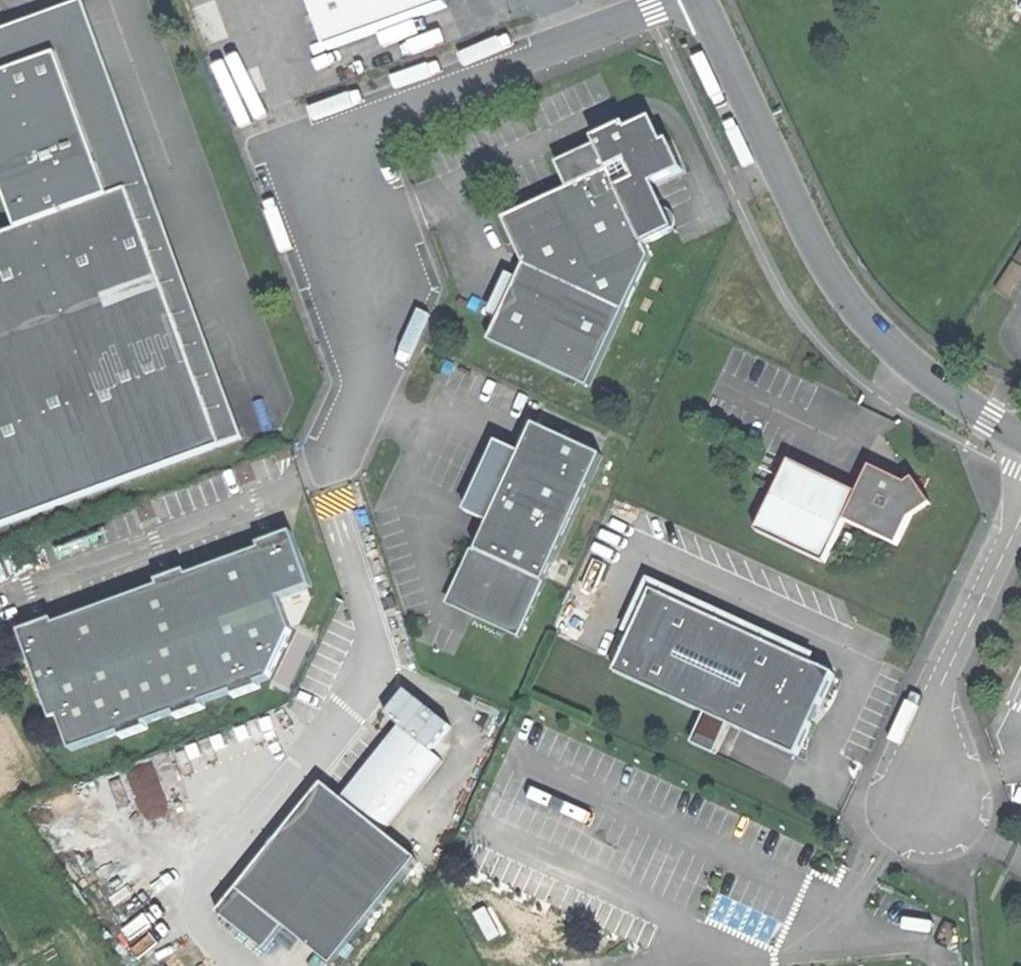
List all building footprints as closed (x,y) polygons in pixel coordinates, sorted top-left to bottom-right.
[(327,52),(397,26),(446,9),(443,0),(309,0),(327,52)] [(59,56),(110,197),(129,190),(149,183),(83,2),(0,33),(0,77),(59,56)] [(0,77),(0,180),(19,231),(0,237),(0,528),(222,447),(129,190),(110,197),(59,56),(0,77)] [(233,101),(246,98),(240,73),(251,70),(249,58),(225,63),(233,101)] [(567,191),(503,220),(524,267),(489,342),(588,390),(649,259),(644,246),(669,235),(648,191),(683,173),(677,160),(668,142),(662,145),(652,121),(616,138),(613,132),(593,141),(596,147),(557,166),(567,191)] [(149,183),(129,190),(222,447),(242,440),(149,183)] [(495,512),(490,524),(453,603),(521,638),(602,457),(534,427),(522,454),(516,466),(493,456),(480,484),(472,502),(495,512)] [(516,466),(522,454),(498,444),(493,456),(516,466)] [(905,491),(908,485),(870,468),(858,494),(789,462),(756,534),(825,566),(844,523),(898,548),(906,531),(911,520),(916,507),(911,505),(915,496),(905,491)] [(916,507),(911,520),(930,507),(914,479),(908,485),(905,491),(915,496),(911,505),(916,507)] [(467,513),(490,524),(495,512),(472,502),(467,513)] [(22,632),(53,720),(61,718),(72,751),(121,734),(123,738),(149,729),(147,723),(177,713),(178,718),(206,708),(204,702),(233,692),(235,698),(262,688),(260,684),(271,680),(293,631),(282,598),(313,586),(303,557),(294,533),(259,545),(261,551),(189,576),(187,571),(158,582),(160,588),(57,625),(55,620),(22,632)] [(837,678),(657,590),(617,672),(707,715),(693,744),(716,755),(730,725),(798,758),(818,718),(837,678)] [(324,785),(240,892),(285,928),(333,965),(417,859),(384,833),(440,761),(421,746),(404,732),(348,803),(324,785)] [(266,952),(285,928),(240,892),(221,916),(266,952)]
